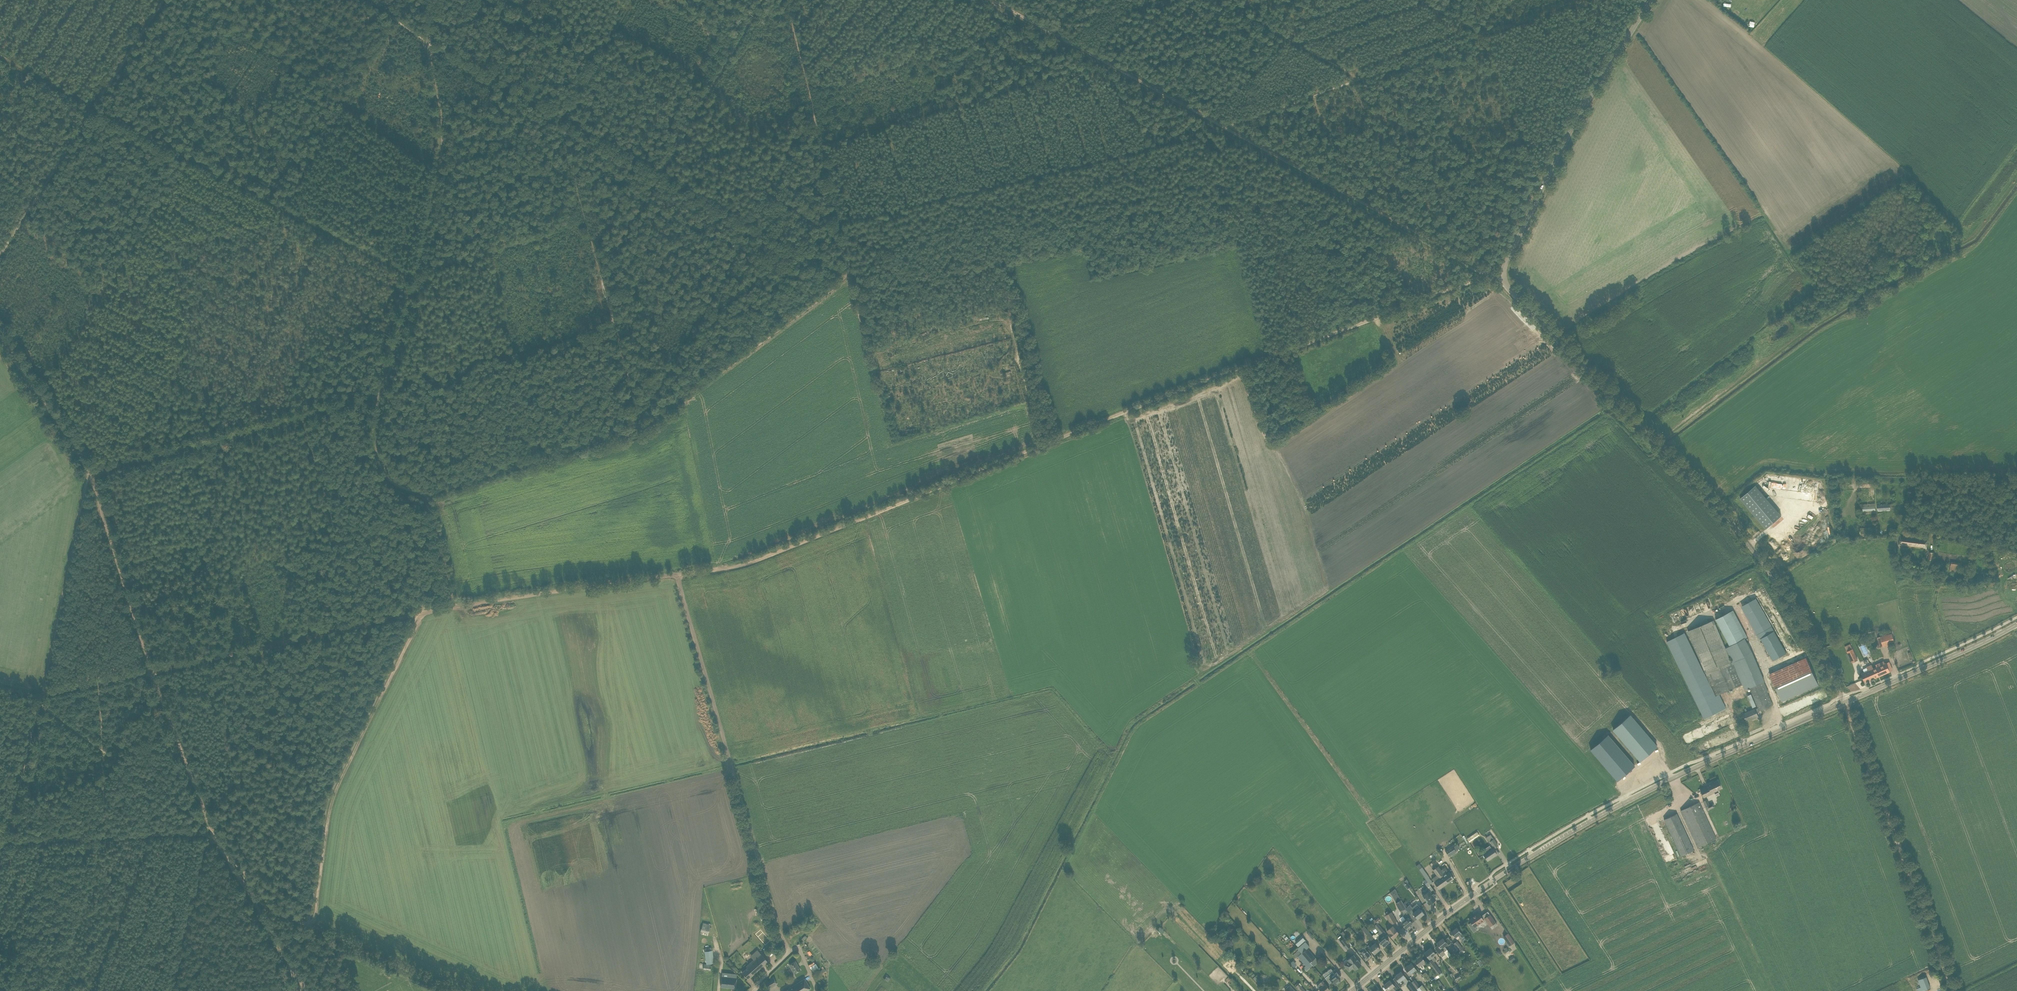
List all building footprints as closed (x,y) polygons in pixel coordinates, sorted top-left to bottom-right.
[(1781,516),(1755,485),(1740,498),(1766,529),(1781,516)] [(1858,504),(1859,514),(1876,513),(1875,503),(1858,504)] [(1860,528),(1860,536),(1877,535),(1877,527),(1860,528)] [(1899,545),(1927,548),(1928,540),(1900,536),(1899,545)] [(1951,561),(1950,571),(1959,572),(1961,563),(1951,561)] [(1730,646),(1745,637),(1747,636),(1733,610),(1716,619),(1730,646)] [(1731,662),(1714,620),(1688,631),(1705,673),(1706,673),(1715,696),(1719,694),(1742,684),(1743,684),(1740,676),(1739,676),(1733,663),(1731,662)] [(1786,653),(1769,622),(1755,630),(1760,639),(1761,639),(1773,661),(1777,658),(1783,655),(1786,653)] [(1715,696),(1685,633),(1667,642),(1704,719),(1726,708),(1719,694),(1715,696)] [(1881,642),(1883,646),(1894,643),(1892,633),(1877,638),(1879,643),(1881,642)] [(1754,657),(1744,638),(1730,646),(1726,648),(1733,661),(1731,662),(1733,663),(1738,661),(1744,674),(1740,676),(1743,684),(1747,682),(1754,697),(1768,691),(1754,657)] [(1845,647),(1852,663),(1858,660),(1850,644),(1845,647)] [(1769,674),(1781,702),(1818,686),(1806,658),(1769,674)] [(1876,667),(1873,669),(1872,665),(1866,667),(1868,671),(1861,674),(1865,682),(1890,672),(1888,667),(1891,665),(1889,662),(1885,663),(1884,661),(1875,665),(1876,667)] [(1768,691),(1754,697),(1758,707),(1755,708),(1743,713),(1747,722),(1758,717),(1756,712),(1773,705),(1771,700),(1768,691)] [(1630,715),(1613,730),(1614,731),(1640,761),(1639,761),(1640,761),(1657,746),(1656,746),(1631,716),(1630,715)] [(1608,735),(1590,750),(1591,751),(1591,750),(1617,780),(1617,781),(1634,766),(1608,736),(1608,735)] [(1718,790),(1721,788),(1718,780),(1712,783),(1711,782),(1707,785),(1708,786),(1700,790),(1704,798),(1714,793),(1715,794),(1719,792),(1718,790)] [(1703,801),(1707,810),(1715,807),(1713,803),(1709,804),(1707,799),(1703,801)] [(1681,810),(1683,815),(1698,847),(1716,838),(1699,802),(1681,810)] [(1664,819),(1666,824),(1681,856),(1694,850),(1677,813),(1664,819)] [(1487,839),(1488,841),(1489,841),(1494,848),(1498,845),(1491,836),(1487,839)] [(1452,846),(1445,850),(1449,856),(1456,852),(1452,846)] [(1483,856),(1483,857),(1484,857),(1485,857),(1487,860),(1497,854),(1492,847),(1483,853),(1484,855),(1483,855),(1483,856)] [(1437,875),(1432,879),(1433,881),(1432,882),(1437,889),(1438,888),(1439,889),(1454,879),(1453,877),(1450,873),(1449,871),(1444,875),(1438,866),(1433,870),(1437,875)] [(1429,891),(1422,895),(1429,904),(1436,899),(1433,896),(1436,894),(1431,886),(1428,888),(1429,891)] [(1401,899),(1395,903),(1400,911),(1403,914),(1402,915),(1404,918),(1405,919),(1401,922),(1406,928),(1407,928),(1410,926),(1409,925),(1412,923),(1408,919),(1411,916),(1407,911),(1406,908),(1401,899)] [(1410,904),(1406,908),(1407,911),(1411,916),(1414,914),(1418,918),(1420,916),(1421,917),(1424,915),(1423,914),(1424,913),(1419,907),(1419,906),(1416,903),(1412,907),(1410,904)] [(1386,915),(1391,924),(1397,921),(1391,912),(1386,915)] [(1471,922),(1468,924),(1474,932),(1477,929),(1475,927),(1486,920),(1486,919),(1483,915),(1481,917),(1479,913),(1469,919),(1471,922)] [(703,922),(701,931),(708,933),(711,924),(703,922)] [(1374,925),(1379,932),(1380,933),(1381,933),(1384,931),(1377,922),(1374,925)] [(1374,938),(1364,926),(1362,928),(1371,940),(1374,938)] [(1389,933),(1393,938),(1399,933),(1395,928),(1394,928),(1392,926),(1387,930),(1389,933)] [(1451,932),(1454,936),(1455,937),(1458,935),(1460,938),(1463,935),(1457,927),(1451,932)] [(1380,933),(1379,932),(1377,933),(1379,935),(1376,937),(1383,946),(1389,941),(1385,936),(1384,936),(1381,933),(1380,933)] [(1508,933),(1503,936),(1509,946),(1514,942),(1508,933)] [(1436,943),(1438,945),(1441,948),(1444,952),(1444,951),(1447,949),(1444,946),(1447,944),(1443,938),(1436,943)] [(1340,941),(1346,949),(1349,947),(1343,939),(1340,941)] [(1453,943),(1454,945),(1455,945),(1460,951),(1463,948),(1462,947),(1457,940),(1453,943)] [(1369,947),(1374,954),(1380,949),(1375,942),(1372,944),(1371,943),(1368,945),(1369,947)] [(1454,945),(1453,943),(1452,944),(1450,942),(1447,944),(1456,955),(1458,953),(1458,952),(1458,951),(1454,946),(1454,945)] [(1298,948),(1310,962),(1315,957),(1307,948),(1307,947),(1303,943),(1299,947),(1297,948),(1298,948)] [(1441,948),(1438,945),(1435,948),(1441,955),(1441,954),(1442,956),(1445,954),(1444,951),(1444,952),(1441,948)] [(1369,958),(1367,957),(1370,955),(1363,946),(1358,950),(1366,960),(1369,958)] [(1312,965),(1310,962),(1298,948),(1296,950),(1297,951),(1293,954),(1296,958),(1298,956),(1306,966),(1304,967),(1306,970),(1312,965)] [(1436,959),(1433,955),(1435,954),(1431,948),(1425,952),(1431,960),(1428,962),(1438,975),(1441,972),(1434,961),(1436,959)] [(713,950),(705,951),(706,964),(714,963),(713,950)] [(742,972),(748,979),(768,961),(761,953),(746,966),(747,968),(742,972)] [(1348,961),(1344,965),(1349,971),(1353,967),(1355,969),(1361,964),(1354,955),(1347,960),(1348,961)] [(1421,955),(1414,960),(1419,966),(1422,964),(1425,967),(1428,965),(1425,961),(1421,955)] [(789,965),(794,973),(800,970),(795,961),(789,965)] [(1405,968),(1408,972),(1410,974),(1412,976),(1418,971),(1411,963),(1405,968)] [(815,964),(810,967),(813,973),(819,969),(815,964)] [(1332,971),(1325,977),(1330,984),(1332,982),(1335,985),(1341,981),(1338,978),(1341,975),(1336,968),(1332,971)] [(1401,971),(1395,976),(1399,982),(1402,979),(1406,985),(1411,982),(1409,979),(1408,980),(1405,977),(1401,971)] [(1430,978),(1425,972),(1422,974),(1427,981),(1430,978)] [(721,987),(735,988),(736,978),(727,977),(727,976),(722,975),(721,987)] [(1252,978),(1259,985),(1262,983),(1255,976),(1252,978)] [(1921,987),(1917,988),(1918,990),(1922,990),(1931,988),(1926,976),(1918,979),(1921,987)] [(771,980),(768,982),(768,981),(765,983),(768,989),(777,984),(773,978),(770,979),(771,980)] [(811,988),(805,978),(788,988),(789,989),(786,990),(806,990),(811,988)] [(1411,982),(1418,990),(1427,990),(1422,984),(1420,986),(1415,979),(1411,982)] [(1321,990),(1328,990),(1330,989),(1322,980),(1319,983),(1319,984),(1317,986),(1321,990)] [(1391,988),(1393,990),(1397,988),(1390,980),(1384,985),(1388,990),(1391,988)] [(1406,985),(1411,990),(1418,990),(1411,982),(1406,985)] [(1300,990),(1306,990),(1301,986),(1301,985),(1299,983),(1298,983),(1295,986),(1300,990)]
